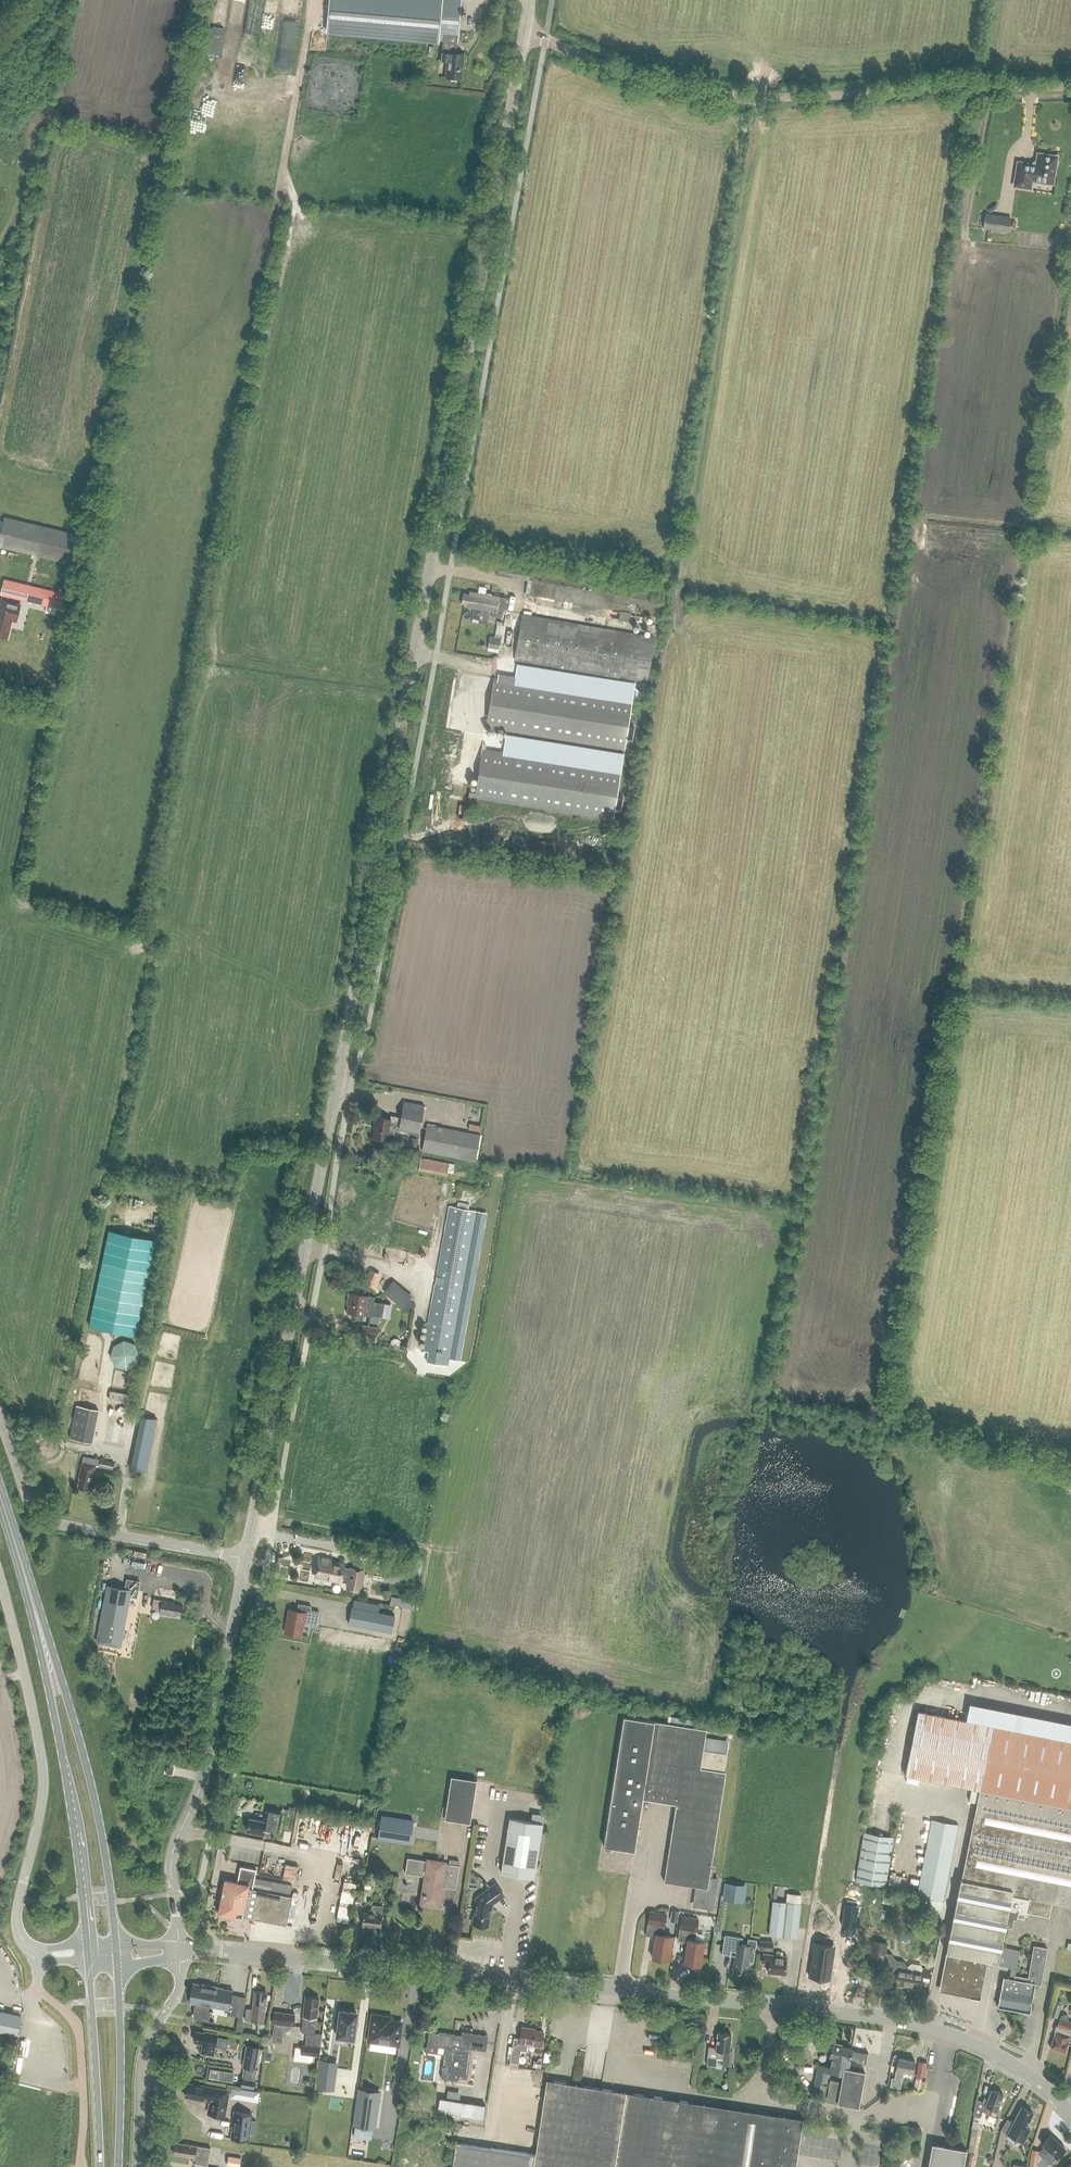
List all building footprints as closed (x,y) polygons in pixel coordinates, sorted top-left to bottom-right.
[(230,7),(223,57),(239,59),(240,50),(248,51),(249,44),(257,45),(263,0),(249,0),(248,10),(230,7)] [(458,43),(461,0),(330,0),(327,32),(439,42),(439,41),(443,41),(458,43)] [(443,48),(442,48),(441,61),(447,62),(446,78),(463,79),(465,54),(457,54),(458,43),(443,41),(443,48)] [(1054,167),(1056,166),(1056,162),(1055,160),(1056,158),(1039,155),(1037,163),(1033,166),(1019,163),(1015,185),(1029,187),(1031,179),(1052,183),(1054,167)] [(269,159),(268,175),(267,183),(277,183),(279,160),(269,159)] [(1009,232),(1011,218),(985,213),(982,228),(1009,232)] [(59,561),(73,565),(80,535),(5,517),(0,537),(0,547),(59,561)] [(62,609),(66,594),(14,582),(10,597),(62,609)] [(467,604),(467,607),(503,614),(506,598),(470,591),(469,595),(464,594),(462,603),(467,604)] [(7,638),(12,620),(17,621),(21,605),(0,599),(0,636),(7,638)] [(655,638),(522,615),(515,659),(648,682),(655,638)] [(490,637),(488,651),(498,653),(501,639),(490,637)] [(486,728),(625,750),(633,701),(494,679),(486,728)] [(483,749),(475,798),(613,820),(621,771),(483,749)] [(419,1134),(424,1105),(404,1102),(399,1130),(419,1134)] [(376,1124),(374,1137),(387,1140),(388,1133),(394,1134),(396,1126),(398,1117),(391,1116),(391,1119),(376,1117),(374,1124),(376,1124)] [(427,1125),(422,1151),(476,1160),(481,1134),(427,1125)] [(419,1170),(447,1175),(450,1163),(421,1158),(419,1170)] [(422,1345),(421,1351),(424,1351),(429,1352),(427,1359),(427,1362),(448,1366),(449,1362),(449,1359),(459,1361),(486,1213),(476,1211),(469,1210),(468,1209),(457,1207),(450,1206),(424,1346),(422,1345)] [(137,1334),(153,1238),(107,1230),(100,1269),(117,1272),(117,1276),(120,1277),(119,1284),(121,1284),(120,1290),(125,1291),(122,1313),(121,1313),(119,1325),(112,1324),(111,1330),(137,1334)] [(375,1287),(381,1274),(370,1270),(365,1283),(375,1287)] [(411,1298),(391,1282),(383,1291),(403,1308),(411,1298)] [(350,1293),(348,1300),(350,1300),(348,1312),(365,1316),(365,1315),(368,1316),(368,1314),(381,1317),(384,1303),(374,1301),(375,1298),(350,1293)] [(377,1337),(378,1328),(363,1325),(361,1334),(377,1337)] [(139,1346),(116,1339),(109,1362),(132,1369),(139,1346)] [(131,1394),(111,1391),(109,1401),(129,1404),(131,1394)] [(70,1438),(92,1443),(98,1410),(76,1405),(70,1438)] [(131,1469),(146,1472),(157,1419),(142,1416),(131,1469)] [(96,1465),(113,1469),(114,1462),(83,1456),(82,1463),(79,1478),(80,1478),(78,1487),(89,1490),(91,1480),(93,1481),(96,1465)] [(319,1557),(316,1577),(348,1583),(347,1587),(360,1590),(364,1571),(344,1567),(344,1564),(332,1562),(332,1560),(319,1557)] [(99,1642),(116,1646),(121,1623),(123,1623),(129,1593),(137,1595),(140,1582),(127,1579),(125,1589),(109,1586),(96,1652),(97,1653),(99,1642)] [(414,1603),(391,1598),(390,1604),(413,1609),(414,1603)] [(174,1604),(174,1602),(162,1600),(154,1599),(152,1610),(160,1611),(159,1615),(176,1618),(177,1613),(181,1613),(183,1605),(174,1604)] [(302,1604),(301,1612),(289,1610),(285,1632),(301,1636),(304,1623),(317,1625),(319,1612),(311,1610),(311,1606),(302,1604)] [(351,1607),(348,1623),(350,1624),(361,1626),(392,1632),(395,1616),(378,1613),(351,1607)] [(940,1989),(979,1997),(986,1960),(997,1962),(1000,1947),(1005,1924),(1011,1925),(1013,1917),(1024,1919),(1026,1912),(1049,1916),(1052,1902),(1070,1906),(1070,1741),(992,1726),(918,1711),(905,1775),(980,1790),(947,1952),(948,1952),(940,1989)] [(729,1740),(705,1737),(706,1729),(624,1717),(604,1846),(635,1851),(643,1799),(676,1804),(664,1881),(700,1887),(699,1894),(697,1894),(695,1906),(713,1908),(718,1878),(709,1877),(726,1772),(724,1772),(727,1754),(729,1740)] [(477,1780),(451,1776),(445,1819),(470,1823),(477,1780)] [(249,1818),(247,1831),(264,1834),(265,1828),(279,1830),(282,1813),(267,1810),(265,1821),(249,1818)] [(414,1817),(382,1812),(378,1833),(410,1838),(414,1817)] [(534,1878),(544,1815),(532,1813),(531,1821),(510,1818),(501,1873),(534,1878)] [(918,1897),(943,1901),(958,1825),(932,1820),(918,1897)] [(894,1836),(864,1831),(856,1880),(886,1885),(894,1836)] [(289,1845),(291,1834),(285,1833),(283,1843),(289,1845)] [(426,1876),(422,1902),(438,1904),(440,1886),(456,1889),(460,1866),(407,1858),(405,1873),(426,1876)] [(285,1862),(283,1877),(295,1879),(298,1864),(285,1862)] [(242,1916),(287,1925),(292,1896),(291,1896),(291,1897),(290,1896),(292,1886),(276,1883),(275,1887),(254,1883),(256,1869),(240,1866),(237,1882),(225,1880),(218,1914),(232,1916),(231,1919),(232,1919),(232,1916),(235,1917),(239,1915),(242,1916)] [(393,1881),(383,1879),(381,1888),(391,1890),(393,1881)] [(744,1885),(727,1883),(726,1897),(732,1898),(733,1894),(743,1895),(744,1885)] [(504,1896),(495,1884),(477,1897),(474,1915),(473,1916),(472,1919),(473,1921),(473,1924),(477,1924),(478,1926),(482,1927),(484,1926),(488,1926),(492,1905),(504,1896)] [(371,1889),(365,1889),(358,1888),(357,1901),(364,1901),(365,1894),(370,1895),(371,1889)] [(342,1890),(341,1901),(351,1902),(352,1891),(342,1890)] [(769,1935),(797,1938),(801,1904),(772,1901),(769,1935)] [(371,1913),(364,1912),(362,1925),(381,1927),(382,1914),(383,1905),(372,1904),(371,1913)] [(845,1904),(842,1926),(855,1927),(858,1906),(845,1904)] [(339,1905),(338,1915),(348,1916),(348,1906),(339,1905)] [(648,1923),(646,1935),(656,1937),(652,1958),(668,1960),(672,1937),(663,1935),(666,1914),(650,1911),(648,1924),(648,1923)] [(684,1963),(700,1965),(704,1942),(695,1940),(696,1931),(698,1919),(682,1916),(680,1929),(678,1940),(688,1942),(684,1963)] [(754,1962),(755,1951),(753,1950),(753,1949),(756,1949),(757,1940),(748,1938),(747,1945),(742,1944),(743,1938),(725,1935),(722,1954),(730,1955),(731,1951),(736,1952),(734,1967),(739,1968),(738,1971),(746,1973),(748,1961),(754,1962)] [(773,1942),(760,1941),(760,1949),(772,1950),(773,1942)] [(896,1978),(895,1984),(920,1989),(921,1981),(928,1982),(931,1969),(923,1968),(922,1972),(907,1969),(907,1966),(904,1962),(896,1960),(891,1954),(883,1953),(885,1943),(871,1941),(867,1963),(884,1966),(884,1965),(885,1965),(893,1978),(896,1978)] [(1002,1989),(999,2006),(1029,2011),(1034,1984),(1041,1985),(1048,1948),(1035,1946),(1029,1978),(1016,1975),(1017,1969),(1012,1968),(1010,1979),(1004,1978),(1002,1989)] [(1020,1951),(1000,1947),(997,1962),(996,1965),(1012,1968),(1017,1969),(1020,1951)] [(813,1949),(809,1976),(829,1979),(834,1952),(813,1949)] [(769,1963),(768,1972),(785,1974),(787,1956),(783,1956),(783,1952),(776,1951),(776,1955),(763,1954),(762,1962),(763,1963),(763,1962),(769,1963)] [(227,2015),(242,2018),(246,1999),(232,1996),(233,1990),(193,1983),(189,2002),(195,2004),(193,2013),(194,2014),(194,2012),(200,2013),(199,2019),(197,2019),(214,2023),(214,2022),(208,2021),(210,2012),(213,2012),(213,2011),(208,2010),(209,2006),(228,2010),(227,2015)] [(265,2000),(266,1992),(256,1991),(255,1999),(254,1999),(252,2010),(246,2009),(245,2020),(264,2022),(265,2012),(266,2000),(265,2000)] [(319,1997),(306,1996),(304,2017),(305,2017),(304,2021),(303,2021),(302,2033),(307,2033),(305,2045),(302,2045),(301,2054),(318,2056),(319,2047),(320,2047),(321,2034),(315,2033),(316,2024),(315,2024),(316,2018),(319,1997)] [(1058,2018),(1062,2004),(1055,2002),(1050,2015),(1058,2018)] [(0,2011),(0,2031),(16,2035),(21,2015),(0,2011)] [(274,2011),(272,2023),(274,2023),(271,2042),(282,2043),(284,2025),(294,2026),(295,2014),(274,2011)] [(357,2014),(340,2012),(336,2038),(353,2040),(357,2014)] [(1056,2031),(1050,2048),(1065,2053),(1070,2036),(1070,2022),(1068,2021),(1069,2019),(1068,2017),(1067,2015),(1065,2014),(1062,2015),(1061,2016),(1060,2018),(1057,2026),(1057,2025),(1055,2031),(1056,2031)] [(398,2044),(401,2023),(389,2021),(390,2018),(373,2016),(370,2040),(398,2044)] [(527,2051),(528,2044),(541,2046),(544,2032),(531,2030),(531,2028),(522,2027),(520,2039),(514,2038),(513,2047),(509,2046),(507,2058),(510,2059),(510,2062),(518,2063),(520,2050),(527,2051)] [(205,2032),(197,2031),(195,2042),(203,2043),(201,2053),(214,2055),(215,2047),(227,2049),(229,2039),(217,2037),(217,2034),(205,2031),(205,2032)] [(431,2031),(430,2043),(446,2045),(441,2078),(458,2081),(459,2078),(467,2079),(471,2049),(486,2051),(488,2035),(462,2032),(462,2035),(431,2031)] [(731,2067),(733,2052),(729,2051),(731,2034),(718,2032),(716,2048),(708,2047),(707,2057),(708,2057),(707,2064),(717,2065),(717,2059),(723,2059),(722,2066),(731,2067)] [(818,2093),(824,2095),(826,2085),(827,2085),(830,2072),(843,2075),(841,2081),(830,2079),(825,2101),(860,2108),(861,2107),(860,2106),(861,2099),(860,2099),(864,2073),(865,2073),(865,2072),(862,2071),(864,2063),(865,2064),(866,2065),(868,2052),(867,2052),(867,2053),(852,2050),(852,2048),(846,2047),(847,2045),(839,2043),(839,2046),(832,2044),(830,2056),(832,2057),(830,2067),(818,2065),(815,2083),(820,2084),(818,2093)] [(255,2070),(257,2061),(259,2048),(246,2045),(242,2068),(255,2070)] [(272,2053),(264,2052),(264,2060),(271,2061),(272,2053)] [(915,2061),(898,2057),(896,2070),(895,2079),(894,2083),(903,2085),(904,2080),(902,2079),(903,2071),(913,2073),(915,2061)] [(927,2063),(918,2062),(915,2079),(924,2080),(927,2063)] [(321,2067),(318,2088),(332,2090),(335,2069),(321,2067)] [(211,2068),(209,2077),(232,2081),(233,2072),(211,2068)] [(239,2087),(253,2090),(254,2082),(241,2080),(239,2087)] [(803,2119),(652,2096),(626,2092),(547,2080),(535,2155),(456,2143),(452,2166),(796,2166),(803,2119)] [(193,2097),(211,2101),(209,2110),(225,2113),(229,2091),(195,2085),(187,2084),(185,2095),(193,2097)] [(374,2128),(379,2092),(359,2089),(355,2125),(374,2128)] [(1000,2091),(995,2090),(994,2091),(991,2090),(988,2099),(984,2097),(982,2102),(976,2099),(973,2115),(980,2117),(982,2111),(989,2114),(989,2115),(996,2117),(999,2110),(997,2110),(998,2108),(999,2108),(1000,2105),(1000,2104),(1001,2100),(1002,2100),(1003,2097),(1003,2096),(1003,2094),(1000,2093),(1000,2091)] [(440,2096),(438,2112),(484,2119),(486,2103),(440,2096)] [(1030,2130),(1026,2128),(1033,2113),(1021,2107),(1008,2133),(1024,2142),(1030,2130)] [(234,2110),(230,2139),(248,2141),(249,2134),(254,2135),(256,2121),(251,2120),(252,2113),(234,2110)] [(976,2152),(979,2130),(977,2130),(979,2122),(973,2121),(968,2151),(976,2152)] [(1032,2150),(1029,2166),(1036,2166),(1039,2154),(1050,2165),(1056,2158),(1065,2149),(1050,2135),(1042,2144),(1044,2146),(1040,2151),(1032,2150)] [(196,2146),(185,2144),(185,2145),(176,2143),(174,2153),(186,2155),(187,2157),(193,2158),(192,2163),(208,2166),(211,2148),(196,2146)] [(966,2150),(932,2144),(928,2166),(963,2166),(966,2150)] [(881,2154),(862,2152),(860,2163),(879,2166),(881,2154)] [(241,2158),(228,2156),(227,2163),(240,2165),(241,2158)]
